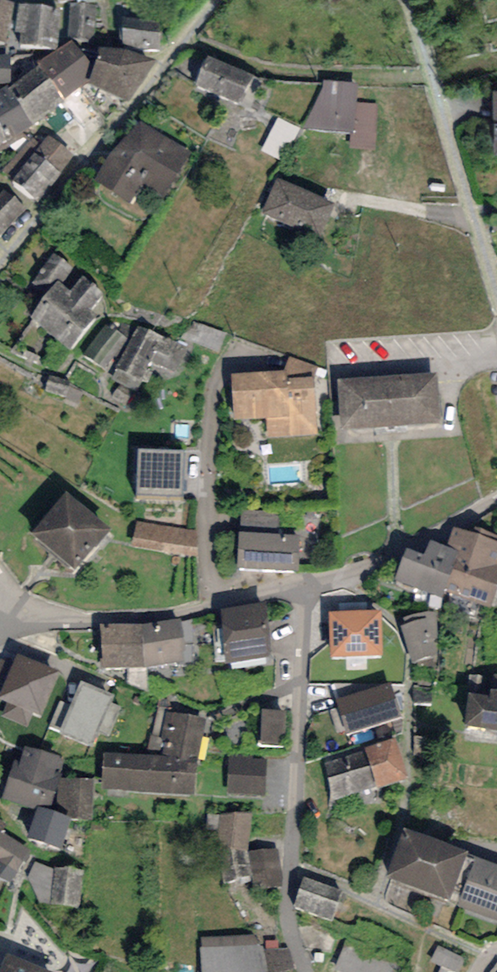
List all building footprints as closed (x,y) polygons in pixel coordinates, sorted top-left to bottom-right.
[(15,1),(10,0),(0,0),(0,54),(4,54),(7,42),(15,1)] [(97,5),(70,2),(66,36),(94,39),(97,5)] [(61,8),(19,3),(15,32),(21,33),(19,46),(55,50),(61,8)] [(162,21),(120,18),(119,46),(161,48),(162,21)] [(72,40),(37,62),(40,65),(66,100),(89,84),(93,66),(72,40)] [(129,49),(98,47),(93,66),(89,84),(129,100),(157,62),(129,49)] [(0,54),(0,83),(11,83),(11,67),(9,67),(9,54),(4,54),(0,54)] [(252,75),(208,55),(195,84),(239,103),(252,75)] [(40,65),(9,88),(33,123),(66,100),(40,65)] [(358,82),(324,81),(322,90),(303,128),(350,131),(354,132),(355,102),(358,82)] [(0,88),(0,128),(8,142),(33,123),(9,88),(7,85),(0,88)] [(378,104),(355,102),(354,132),(350,131),(349,148),(376,149),(378,104)] [(192,154),(137,118),(96,181),(131,204),(144,184),(164,197),(192,154)] [(300,130),(278,118),(260,150),(282,162),(300,130)] [(0,128),(0,146),(8,142),(0,128)] [(75,156),(48,135),(41,143),(30,135),(3,170),(13,178),(11,180),(38,201),(50,186),(51,187),(75,156)] [(335,205),(278,177),(261,212),(294,228),(297,221),(321,233),(335,205)] [(4,189),(0,193),(0,236),(2,238),(27,207),(4,189)] [(55,252),(30,282),(47,296),(58,282),(62,285),(75,269),(55,252)] [(104,293),(83,276),(70,291),(62,285),(58,282),(47,296),(30,316),(70,349),(96,317),(89,311),(104,293)] [(129,339),(108,323),(84,354),(105,370),(129,339)] [(187,348),(137,324),(111,378),(137,390),(151,361),(155,362),(176,372),(187,348)] [(289,357),(283,371),(287,370),(287,378),(314,377),(318,367),(289,357)] [(283,371),(231,373),(233,419),(266,418),(267,438),(316,436),(314,377),(287,378),(287,370),(283,371)] [(437,373),(338,379),(341,430),(440,425),(437,373)] [(186,450),(138,449),(137,497),(184,498),(186,450)] [(111,530),(66,492),(31,532),(76,570),(111,530)] [(241,509),(239,531),(278,534),(280,512),(241,509)] [(196,530),(137,522),(130,545),(197,556),(196,530)] [(454,526),(446,546),(460,552),(445,592),(490,609),(496,592),(496,565),(496,564),(496,535),(475,527),(473,533),(454,526)] [(278,534),(239,531),(237,568),(298,571),(300,534),(278,534)] [(446,546),(430,540),(424,554),(406,548),(394,580),(443,598),(445,592),(460,552),(446,546)] [(265,604),(220,609),(227,662),(272,657),(265,604)] [(382,610),(329,612),(331,657),(383,655),(382,610)] [(437,610),(403,617),(406,625),(400,626),(414,663),(437,656),(437,610)] [(181,618),(141,623),(145,667),(183,661),(181,618)] [(104,666),(145,667),(141,623),(101,622),(104,666)] [(18,654),(12,664),(2,690),(0,695),(0,698),(7,701),(1,715),(27,726),(33,712),(42,716),(61,672),(18,654)] [(12,664),(0,660),(0,689),(2,690),(12,664)] [(469,674),(466,692),(470,692),(465,725),(496,729),(496,673),(494,673),(493,677),(469,674)] [(114,695),(80,680),(70,705),(61,701),(50,726),(61,731),(60,733),(93,747),(99,733),(108,737),(121,707),(111,703),(114,695)] [(378,686),(335,700),(338,708),(330,711),(337,733),(345,730),(346,734),(402,717),(391,682),(378,686)] [(331,682),(335,700),(378,686),(331,682)] [(432,686),(413,685),(413,703),(432,704),(432,686)] [(287,710),(262,709),(260,744),(285,745),(287,710)] [(206,719),(166,712),(162,756),(197,758),(206,719)] [(395,738),(365,747),(366,749),(377,787),(378,788),(408,778),(395,738)] [(65,757),(25,745),(20,761),(14,759),(2,799),(18,803),(18,806),(36,811),(37,806),(49,810),(65,757)] [(366,749),(345,756),(355,793),(377,787),(366,749)] [(162,756),(104,753),(101,790),(195,796),(197,758),(162,756)] [(230,756),(227,794),(263,797),(266,759),(230,756)] [(333,799),(355,793),(345,756),(323,762),(333,799)] [(94,779),(60,778),(56,811),(72,818),(93,819),(94,779)] [(61,848),(72,818),(56,811),(49,810),(37,806),(36,811),(26,837),(61,848)] [(252,814),(219,814),(215,846),(220,847),(249,849),(252,814)] [(469,851),(404,827),(385,876),(450,900),(469,851)] [(10,884),(31,850),(0,831),(0,878),(10,884)] [(249,851),(249,849),(220,847),(222,883),(252,876),(249,851)] [(282,884),(278,848),(249,851),(252,876),(253,887),(282,884)] [(475,856),(457,906),(496,920),(496,864),(475,856)] [(53,867),(36,861),(28,877),(39,903),(79,907),(84,870),(53,867)] [(342,891),(304,877),(293,905),(331,920),(342,891)] [(202,937),(202,947),(257,944),(257,934),(202,937)] [(199,947),(201,971),(268,971),(264,948),(263,944),(257,944),(202,947),(199,947)] [(264,948),(268,971),(282,971),(295,969),(289,947),(264,948)] [(438,947),(430,964),(442,969),(440,971),(460,971),(466,960),(438,947)] [(4,963),(1,971),(30,971),(4,963)]
